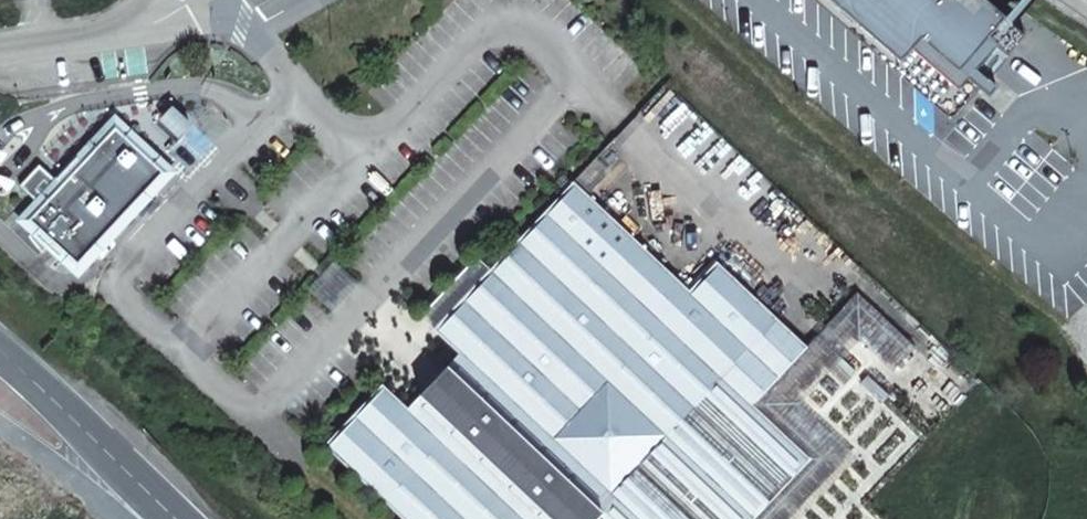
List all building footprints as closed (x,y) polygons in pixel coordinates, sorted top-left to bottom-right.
[(958,84),(987,49),(974,39),(993,17),(1005,27),(1020,9),(1009,0),(857,0),(958,84)] [(178,156),(125,105),(29,205),(83,257),(178,156)] [(62,161),(50,150),(30,171),(41,182),(62,161)] [(498,250),(443,312),(470,337),(421,391),(394,367),(337,430),(436,518),(746,518),(824,433),(763,377),(816,321),(725,238),(698,268),(579,161),(498,250)] [(816,321),(763,377),(824,433),(746,518),(783,518),(862,431),(801,376),(867,303),(906,336),(923,317),(866,266),(816,321)]
